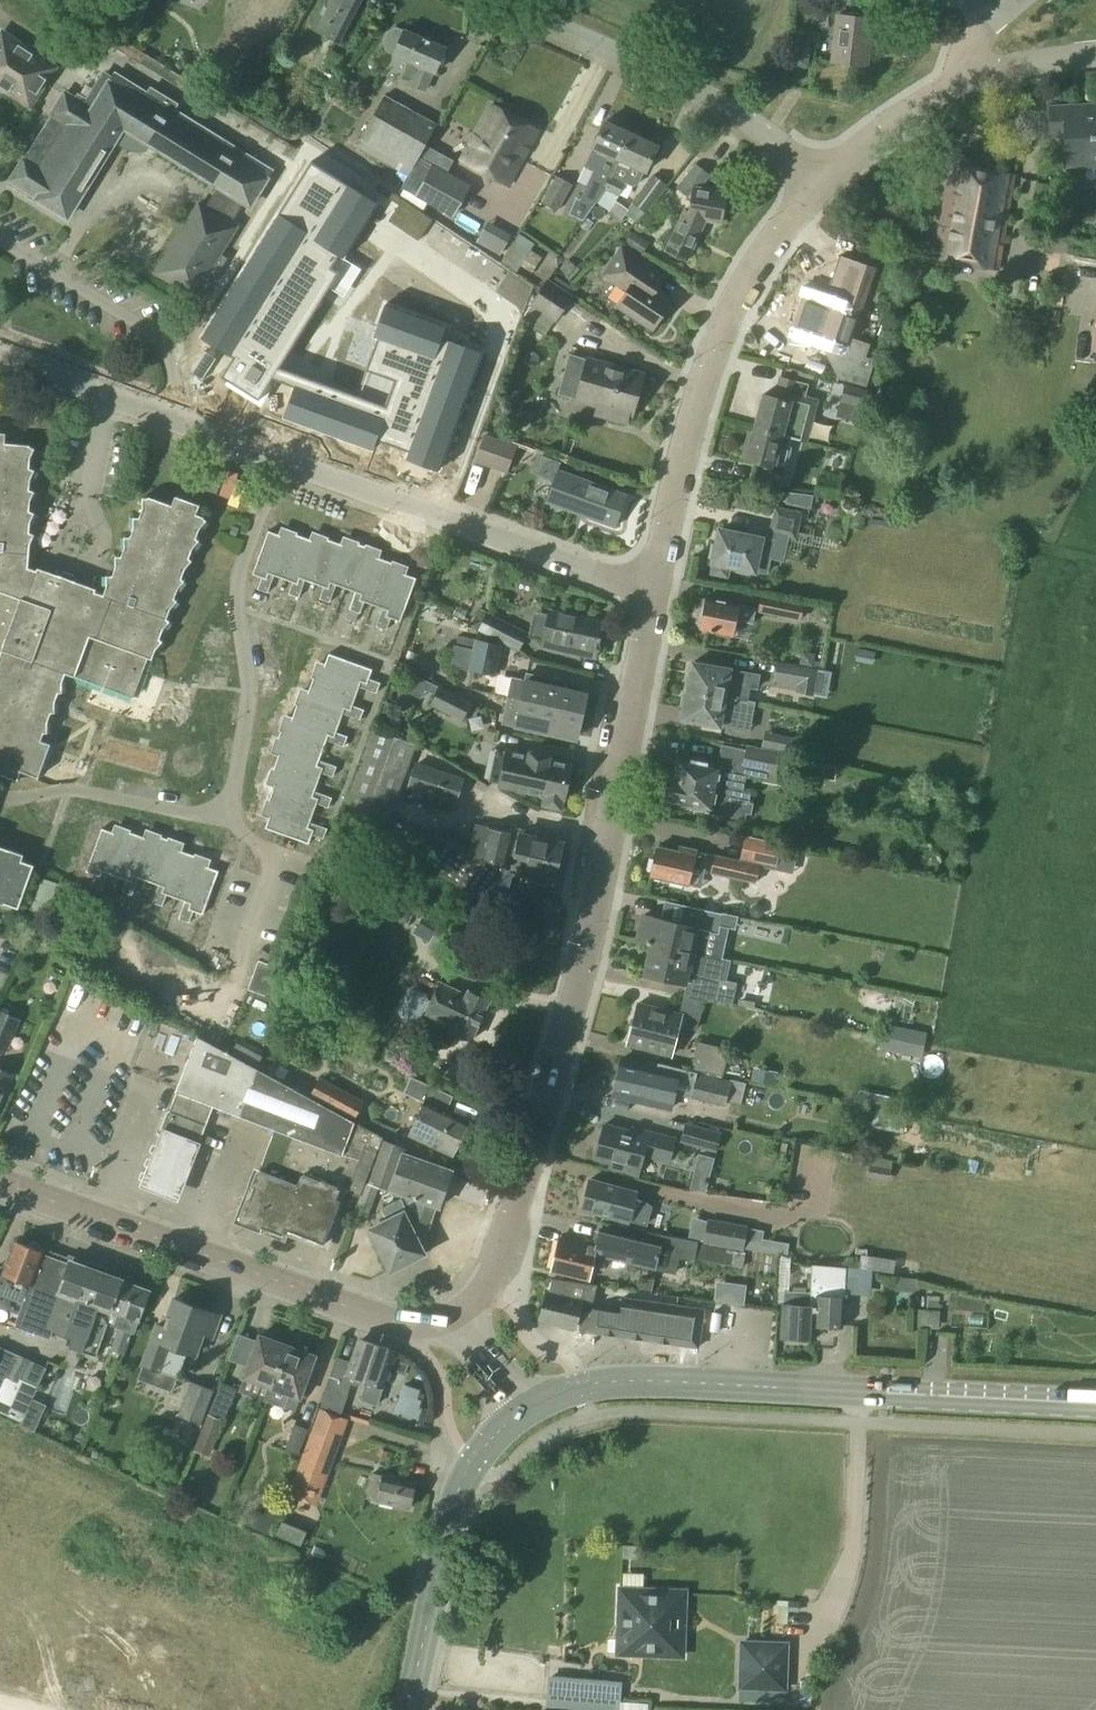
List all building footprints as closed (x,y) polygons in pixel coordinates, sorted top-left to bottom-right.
[(339,41),(360,0),(325,0),(311,27),(339,41)] [(831,62),(866,66),(870,35),(875,36),(877,20),(836,15),(831,62)] [(425,90),(433,72),(434,73),(445,47),(403,29),(402,30),(396,27),(387,31),(382,43),(385,51),(409,62),(418,66),(410,84),(425,90)] [(13,87),(10,91),(29,103),(52,67),(1,34),(0,36),(0,79),(13,87)] [(790,36),(786,67),(807,69),(811,39),(790,36)] [(337,70),(344,60),(328,50),(322,61),(337,70)] [(68,217),(113,143),(123,150),(126,151),(132,153),(138,153),(141,154),(146,153),(152,144),(224,188),(210,209),(201,204),(158,274),(196,297),(239,227),(233,223),(246,202),(251,205),(272,169),(174,109),(177,104),(150,88),(148,93),(116,73),(101,96),(93,91),(87,100),(79,95),(77,99),(64,91),(51,113),(54,114),(26,159),(23,157),(10,179),(38,196),(37,198),(68,217)] [(388,90),(409,98),(413,87),(393,79),(388,90)] [(394,168),(408,176),(418,159),(437,124),(384,95),(355,147),(394,168)] [(461,159),(479,169),(507,185),(538,130),(492,104),(473,139),(461,159)] [(1049,107),(1050,137),(1063,137),(1065,167),(1095,165),(1095,104),(1049,107)] [(615,163),(630,133),(604,122),(592,148),(593,148),(585,166),(593,169),(580,200),(593,206),(596,202),(604,190),(608,184),(612,174),(615,163)] [(604,190),(596,202),(608,211),(618,197),(624,183),(631,186),(640,183),(657,145),(630,133),(615,163),(612,174),(608,184),(604,190)] [(408,176),(400,191),(451,219),(468,187),(418,159),(408,176)] [(685,260),(704,220),(720,223),(726,193),(700,188),(710,176),(695,164),(675,188),(690,200),(689,210),(685,210),(665,251),(685,260)] [(933,258),(996,269),(1013,175),(950,164),(933,258)] [(304,170),(198,340),(229,359),(218,376),(255,399),(268,379),(289,386),(278,416),(364,447),(368,438),(398,449),(396,455),(428,467),(469,353),(431,339),(435,328),(375,307),(364,338),(369,340),(349,395),(275,368),(332,277),(324,272),(331,260),(335,263),(368,210),(304,170)] [(636,207),(644,213),(645,213),(666,185),(652,174),(631,203),(632,204),(636,207)] [(541,204),(557,213),(572,187),(555,178),(541,204)] [(644,213),(636,207),(632,204),(624,215),(635,222),(644,213)] [(626,245),(643,256),(651,244),(634,233),(626,245)] [(519,235),(502,264),(516,272),(533,243),(519,235)] [(603,275),(627,291),(635,279),(645,286),(655,271),(621,248),(603,275)] [(851,339),(875,269),(839,257),(833,273),(836,274),(824,308),(799,299),(790,326),(826,338),(822,352),(835,378),(865,388),(874,361),(864,357),(868,345),(851,339)] [(907,282),(922,285),(925,268),(910,266),(907,282)] [(635,279),(627,291),(616,306),(651,329),(670,302),(645,286),(635,279)] [(529,308),(552,324),(570,297),(547,281),(529,308)] [(576,399),(632,415),(643,374),(587,358),(576,399)] [(762,395),(755,424),(790,434),(805,438),(809,424),(796,421),(805,386),(779,379),(774,398),(762,395)] [(844,384),(839,401),(862,408),(867,391),(844,384)] [(790,434),(755,424),(749,444),(746,443),(742,458),(773,466),(774,464),(784,467),(789,449),(787,448),(790,434)] [(1,651),(0,654),(0,774),(18,781),(20,771),(29,774),(29,773),(33,773),(33,762),(36,753),(40,753),(40,742),(44,733),(48,733),(47,722),(51,713),(55,713),(55,702),(58,693),(62,693),(62,682),(65,673),(133,698),(147,658),(152,659),(155,649),(162,641),(159,639),(162,630),(169,621),(167,619),(170,609),(177,601),(174,598),(177,589),(184,581),(181,578),(184,569),(192,561),(189,558),(192,549),(199,540),(196,538),(199,529),(206,520),(203,517),(204,516),(196,514),(199,505),(175,496),(172,505),(148,496),(148,497),(142,497),(142,508),(139,517),(133,517),(133,528),(130,536),(124,537),(124,547),(121,556),(115,556),(115,566),(112,575),(106,575),(106,586),(103,595),(95,592),(96,589),(37,567),(36,570),(28,567),(30,544),(34,534),(29,532),(30,522),(34,513),(29,510),(30,501),(35,491),(29,489),(30,479),(35,470),(29,468),(30,458),(35,448),(29,446),(30,445),(5,443),(6,433),(0,433),(0,650),(1,651)] [(476,461),(507,472),(516,446),(485,436),(476,461)] [(557,473),(558,472),(561,461),(539,453),(532,472),(555,480),(557,473)] [(547,502),(614,527),(625,497),(558,472),(547,502)] [(772,534),(771,542),(719,530),(716,547),(711,546),(708,558),(713,559),(712,562),(713,562),(711,574),(727,577),(729,566),(737,567),(736,572),(748,575),(749,570),(753,571),(756,557),(781,562),(787,537),(794,539),(800,513),(774,507),(769,533),(772,534)] [(257,522),(251,568),(347,582),(344,599),(373,603),(372,611),(394,614),(403,557),(373,553),(375,539),(335,533),(336,532),(304,528),(257,522)] [(229,534),(235,536),(238,528),(232,526),(229,534)] [(244,833),(239,830),(255,804),(285,815),(340,661),(331,658),(334,651),(340,653),(352,622),(229,577),(196,670),(279,700),(249,782),(188,744),(186,748),(95,691),(56,755),(226,861),(244,833)] [(755,608),(705,598),(698,630),(732,637),(735,620),(751,624),(755,608)] [(757,613),(798,622),(802,606),(761,598),(757,613)] [(541,646),(595,658),(602,623),(549,611),(541,646)] [(478,632),(518,652),(527,635),(486,615),(478,632)] [(473,650),(472,655),(497,660),(500,645),(475,640),(473,650)] [(450,664),(449,666),(469,670),(472,655),(473,650),(454,646),(450,664)] [(855,661),(872,665),(874,652),(857,649),(855,661)] [(472,655),(469,670),(494,676),(497,660),(472,655)] [(686,691),(729,699),(735,700),(745,702),(747,689),(755,690),(758,675),(691,662),(686,691)] [(773,682),(797,686),(795,694),(812,697),(817,670),(776,663),(773,682)] [(510,677),(507,694),(582,712),(586,693),(583,692),(584,688),(524,675),(523,680),(510,677)] [(470,701),(438,686),(430,702),(461,718),(470,701)] [(729,699),(686,691),(681,719),(730,728),(735,700),(729,699)] [(507,694),(505,704),(501,723),(547,733),(548,729),(577,735),(578,731),(582,712),(507,694)] [(342,813),(381,838),(415,747),(372,731),(342,813)] [(765,734),(762,746),(802,753),(804,741),(765,734)] [(742,766),(768,771),(765,784),(779,787),(784,757),(745,749),(742,766)] [(488,782),(499,784),(498,787),(544,796),(541,808),(543,809),(543,806),(559,810),(558,812),(560,812),(562,802),(563,803),(571,762),(570,762),(569,764),(548,760),(549,756),(529,752),(528,755),(506,750),(506,753),(495,750),(488,782)] [(665,792),(668,795),(667,802),(709,810),(708,814),(743,820),(747,794),(740,793),(743,779),(731,777),(732,771),(719,769),(719,768),(705,766),(706,763),(691,760),(690,763),(676,760),(673,779),(670,778),(669,784),(666,786),(665,792)] [(409,787),(455,802),(462,781),(416,765),(409,787)] [(94,818),(85,860),(154,877),(152,887),(177,892),(172,914),(192,919),(208,852),(175,845),(178,833),(138,824),(137,828),(94,818)] [(412,857),(495,911),(503,874),(537,881),(538,875),(554,879),(562,843),(474,826),(468,857),(465,857),(428,833),(412,857)] [(739,861),(758,866),(774,869),(780,844),(744,836),(739,861)] [(4,904),(4,902),(19,907),(34,865),(22,860),(24,854),(0,846),(0,903),(4,904)] [(656,847),(650,876),(687,885),(691,866),(702,869),(705,853),(695,851),(695,850),(679,847),(678,852),(656,847)] [(714,856),(710,873),(754,883),(758,866),(739,861),(714,856)] [(26,920),(44,926),(59,884),(41,877),(26,920)] [(650,942),(693,952),(698,929),(718,934),(720,926),(734,929),(737,917),(677,904),(673,923),(642,916),(637,939),(650,942)] [(425,912),(412,934),(439,949),(452,927),(425,912)] [(721,958),(693,952),(650,942),(643,972),(686,982),(684,993),(732,1004),(737,983),(724,980),(728,960),(721,958)] [(247,989),(272,999),(283,969),(258,960),(247,989)] [(431,1003),(425,1015),(452,1027),(450,1032),(471,1042),(489,1001),(468,991),(466,996),(440,983),(431,1003)] [(408,992),(399,1012),(401,1017),(413,1023),(418,1021),(421,1013),(425,1015),(431,1003),(427,1001),(425,996),(413,990),(408,992)] [(671,1055),(678,1028),(681,1015),(637,1004),(627,1044),(671,1055)] [(5,1055),(20,1020),(0,1011),(0,1053),(5,1055)] [(887,1028),(883,1050),(901,1053),(906,1031),(887,1028)] [(382,1139),(242,1063),(197,1038),(177,1092),(212,1105),(274,1129),(240,1220),(281,1236),(283,1230),(324,1245),(344,1192),(347,1193),(364,1146),(377,1151),(382,1139)] [(728,1050),(698,1042),(691,1069),(721,1076),(728,1050)] [(667,1080),(655,1077),(658,1066),(622,1058),(613,1097),(648,1105),(660,1107),(667,1080)] [(750,1080),(774,1085),(777,1073),(753,1068),(750,1080)] [(9,1089),(7,1088),(13,1076),(0,1070),(0,1109),(9,1089)] [(726,1103),(730,1083),(696,1076),(691,1099),(725,1106),(726,1103)] [(355,1120),(364,1103),(319,1078),(310,1096),(355,1120)] [(730,1083),(726,1103),(739,1106),(744,1085),(730,1082),(730,1083)] [(858,1091),(855,1103),(891,1111),(893,1099),(858,1091)] [(166,1121),(202,1135),(212,1105),(177,1092),(166,1121)] [(711,1115),(713,1104),(689,1099),(686,1110),(711,1115)] [(409,1135),(452,1156),(469,1121),(425,1100),(409,1135)] [(874,1110),(871,1127),(896,1131),(899,1115),(888,1113),(874,1110)] [(202,1135),(166,1121),(163,1120),(158,1133),(197,1147),(202,1135)] [(611,1163),(610,1167),(636,1175),(642,1154),(668,1161),(674,1141),(641,1131),(639,1135),(604,1125),(595,1159),(611,1163)] [(680,1142),(716,1152),(720,1135),(684,1126),(680,1142)] [(197,1147),(158,1133),(138,1187),(177,1202),(197,1147)] [(378,1187),(390,1191),(403,1154),(405,1148),(383,1140),(369,1181),(366,1181),(354,1214),(367,1218),(378,1187)] [(390,1191),(402,1195),(434,1206),(438,1208),(451,1172),(403,1154),(390,1191)] [(868,1178),(890,1181),(892,1164),(870,1161),(868,1178)] [(642,1226),(647,1212),(631,1207),(635,1192),(589,1180),(581,1209),(610,1217),(642,1226)] [(434,1206),(402,1195),(400,1199),(380,1210),(387,1222),(370,1231),(392,1271),(423,1254),(420,1248),(434,1206)] [(708,1221),(705,1242),(742,1248),(746,1227),(708,1221)] [(595,1246),(591,1266),(603,1269),(606,1257),(674,1274),(678,1256),(742,1268),(745,1254),(687,1243),(688,1240),(648,1233),(645,1243),(598,1232),(595,1246)] [(591,1266),(595,1246),(559,1237),(551,1271),(588,1280),(591,1266)] [(788,1244),(762,1239),(760,1251),(787,1256),(788,1244)] [(41,1253),(42,1251),(15,1241),(7,1262),(6,1261),(0,1277),(0,1295),(23,1303),(41,1253)] [(69,1263),(41,1253),(23,1303),(15,1326),(49,1339),(52,1330),(73,1338),(70,1346),(94,1355),(106,1323),(111,1310),(110,1309),(119,1283),(120,1280),(69,1262),(69,1263)] [(809,1269),(808,1294),(811,1295),(811,1306),(816,1306),(815,1327),(841,1328),(843,1296),(844,1271),(809,1269)] [(573,1329),(578,1306),(592,1304),(596,1285),(551,1279),(548,1291),(547,1291),(539,1321),(573,1329)] [(149,1294),(119,1283),(110,1309),(111,1310),(106,1323),(119,1327),(110,1351),(123,1356),(131,1334),(134,1335),(139,1321),(149,1294)] [(815,1340),(815,1327),(816,1306),(811,1306),(811,1295),(808,1294),(783,1293),(783,1304),(782,1304),(780,1338),(815,1340)] [(143,1365),(177,1377),(186,1353),(195,1356),(211,1312),(174,1299),(164,1328),(158,1326),(143,1365)] [(578,1331),(628,1338),(633,1300),(621,1299),(619,1313),(591,1309),(583,1312),(578,1331)] [(674,1306),(633,1300),(628,1338),(669,1344),(674,1306)] [(674,1306),(669,1344),(697,1348),(703,1310),(674,1306)] [(243,1378),(271,1389),(287,1346),(259,1335),(243,1378)] [(393,1352),(362,1341),(357,1343),(350,1363),(335,1358),(325,1386),(346,1394),(349,1385),(355,1386),(362,1383),(365,1384),(360,1399),(375,1404),(393,1352)] [(287,1346),(271,1389),(289,1395),(284,1407),(294,1411),(315,1356),(287,1346)] [(5,1415),(21,1381),(22,1380),(30,1360),(17,1355),(0,1347),(0,1413),(5,1415)] [(21,1381),(5,1415),(21,1423),(37,1387),(22,1380),(21,1381)] [(190,1382),(177,1415),(200,1424),(213,1391),(190,1382)] [(222,1421),(224,1422),(236,1390),(219,1383),(216,1391),(206,1415),(222,1421)] [(222,1421),(206,1415),(202,1425),(218,1432),(222,1421)] [(299,1457),(287,1492),(314,1502),(339,1434),(311,1424),(309,1431),(299,1457)] [(286,1452),(299,1457),(309,1431),(295,1426),(286,1452)] [(224,1446),(210,1451),(216,1469),(230,1464),(224,1446)] [(409,1509),(415,1482),(383,1475),(383,1476),(372,1474),(366,1500),(409,1509)] [(247,1526),(267,1536),(275,1521),(255,1511),(247,1526)] [(275,1536),(299,1547),(305,1534),(281,1523),(275,1536)] [(618,1654),(683,1656),(685,1592),(620,1589),(618,1654)] [(739,1688),(786,1689),(788,1642),(741,1640),(739,1688)] [(580,1709),(617,1709),(619,1682),(547,1678),(545,1708),(580,1709)] [(620,1707),(639,1707),(640,1697),(620,1696),(620,1707)]
